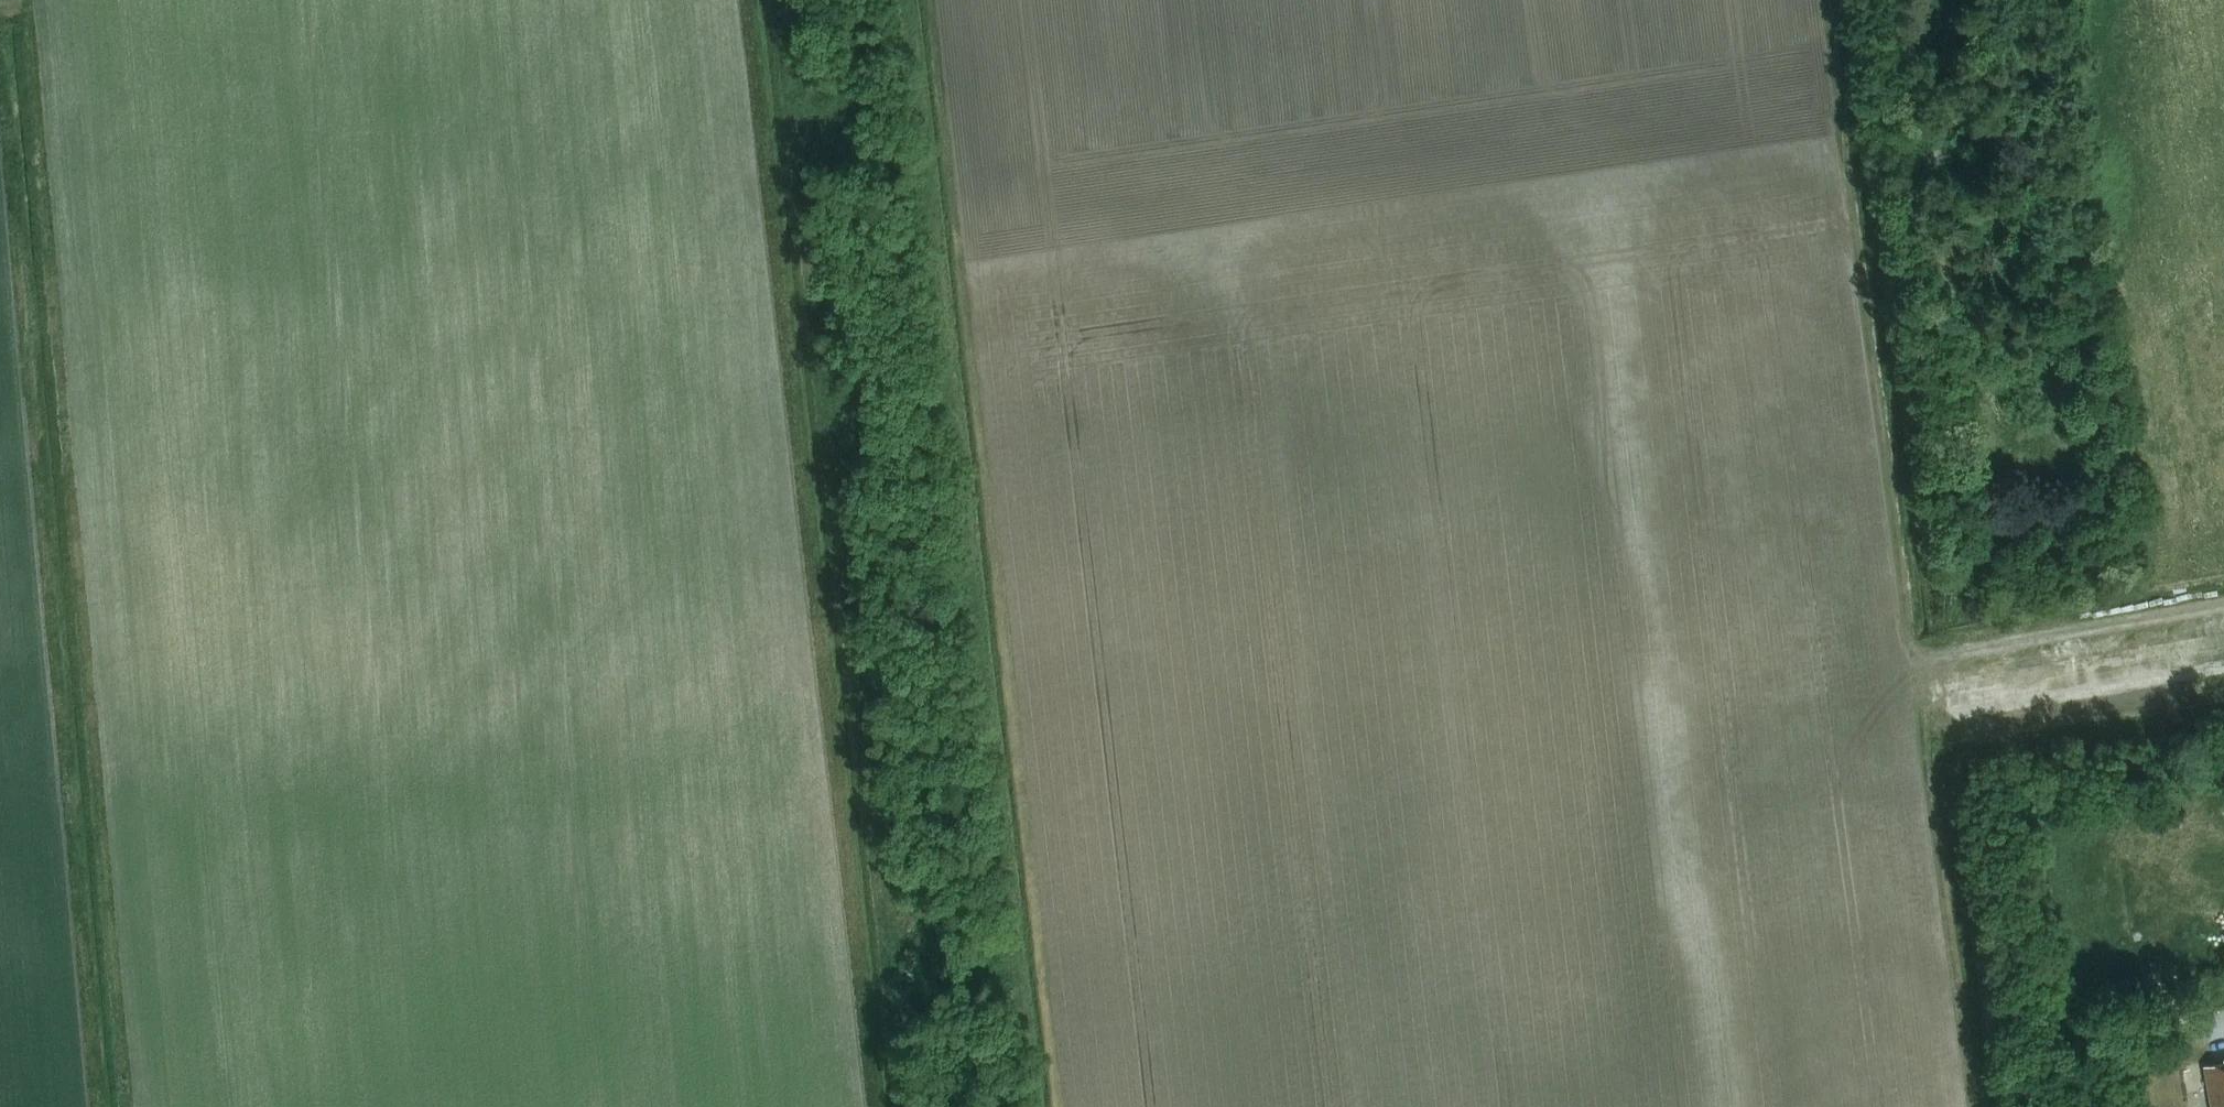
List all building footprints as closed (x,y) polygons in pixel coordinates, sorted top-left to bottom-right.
[(2206,1065),(2213,1106),(2223,1106),(2223,1062),(2206,1065)]
